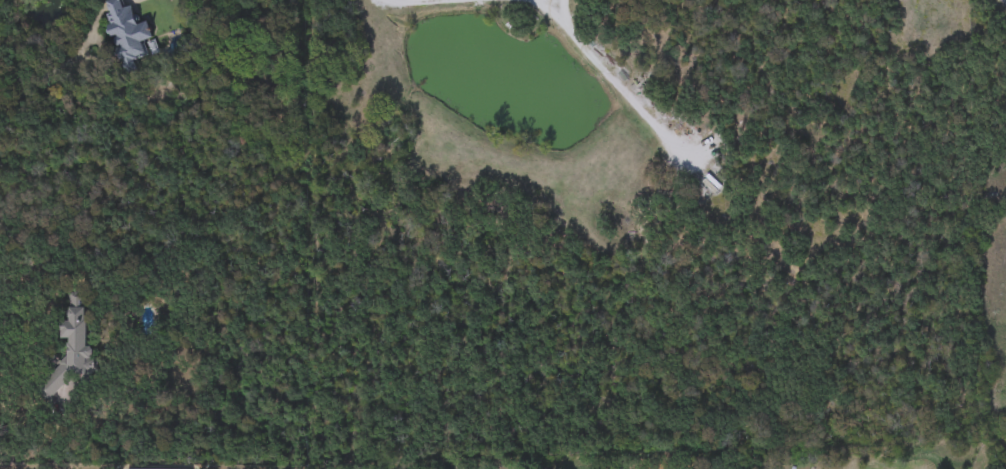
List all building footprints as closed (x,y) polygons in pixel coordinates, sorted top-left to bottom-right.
[(120,63),(101,0),(118,0),(120,7),(128,5),(134,24),(145,21),(150,38),(140,41),(144,56),(120,63)] [(83,298),(80,341),(87,348),(86,375),(70,374),(44,401),(31,389),(63,356),(64,338),(55,338),(56,322),(62,322),(64,297),(83,298)]
